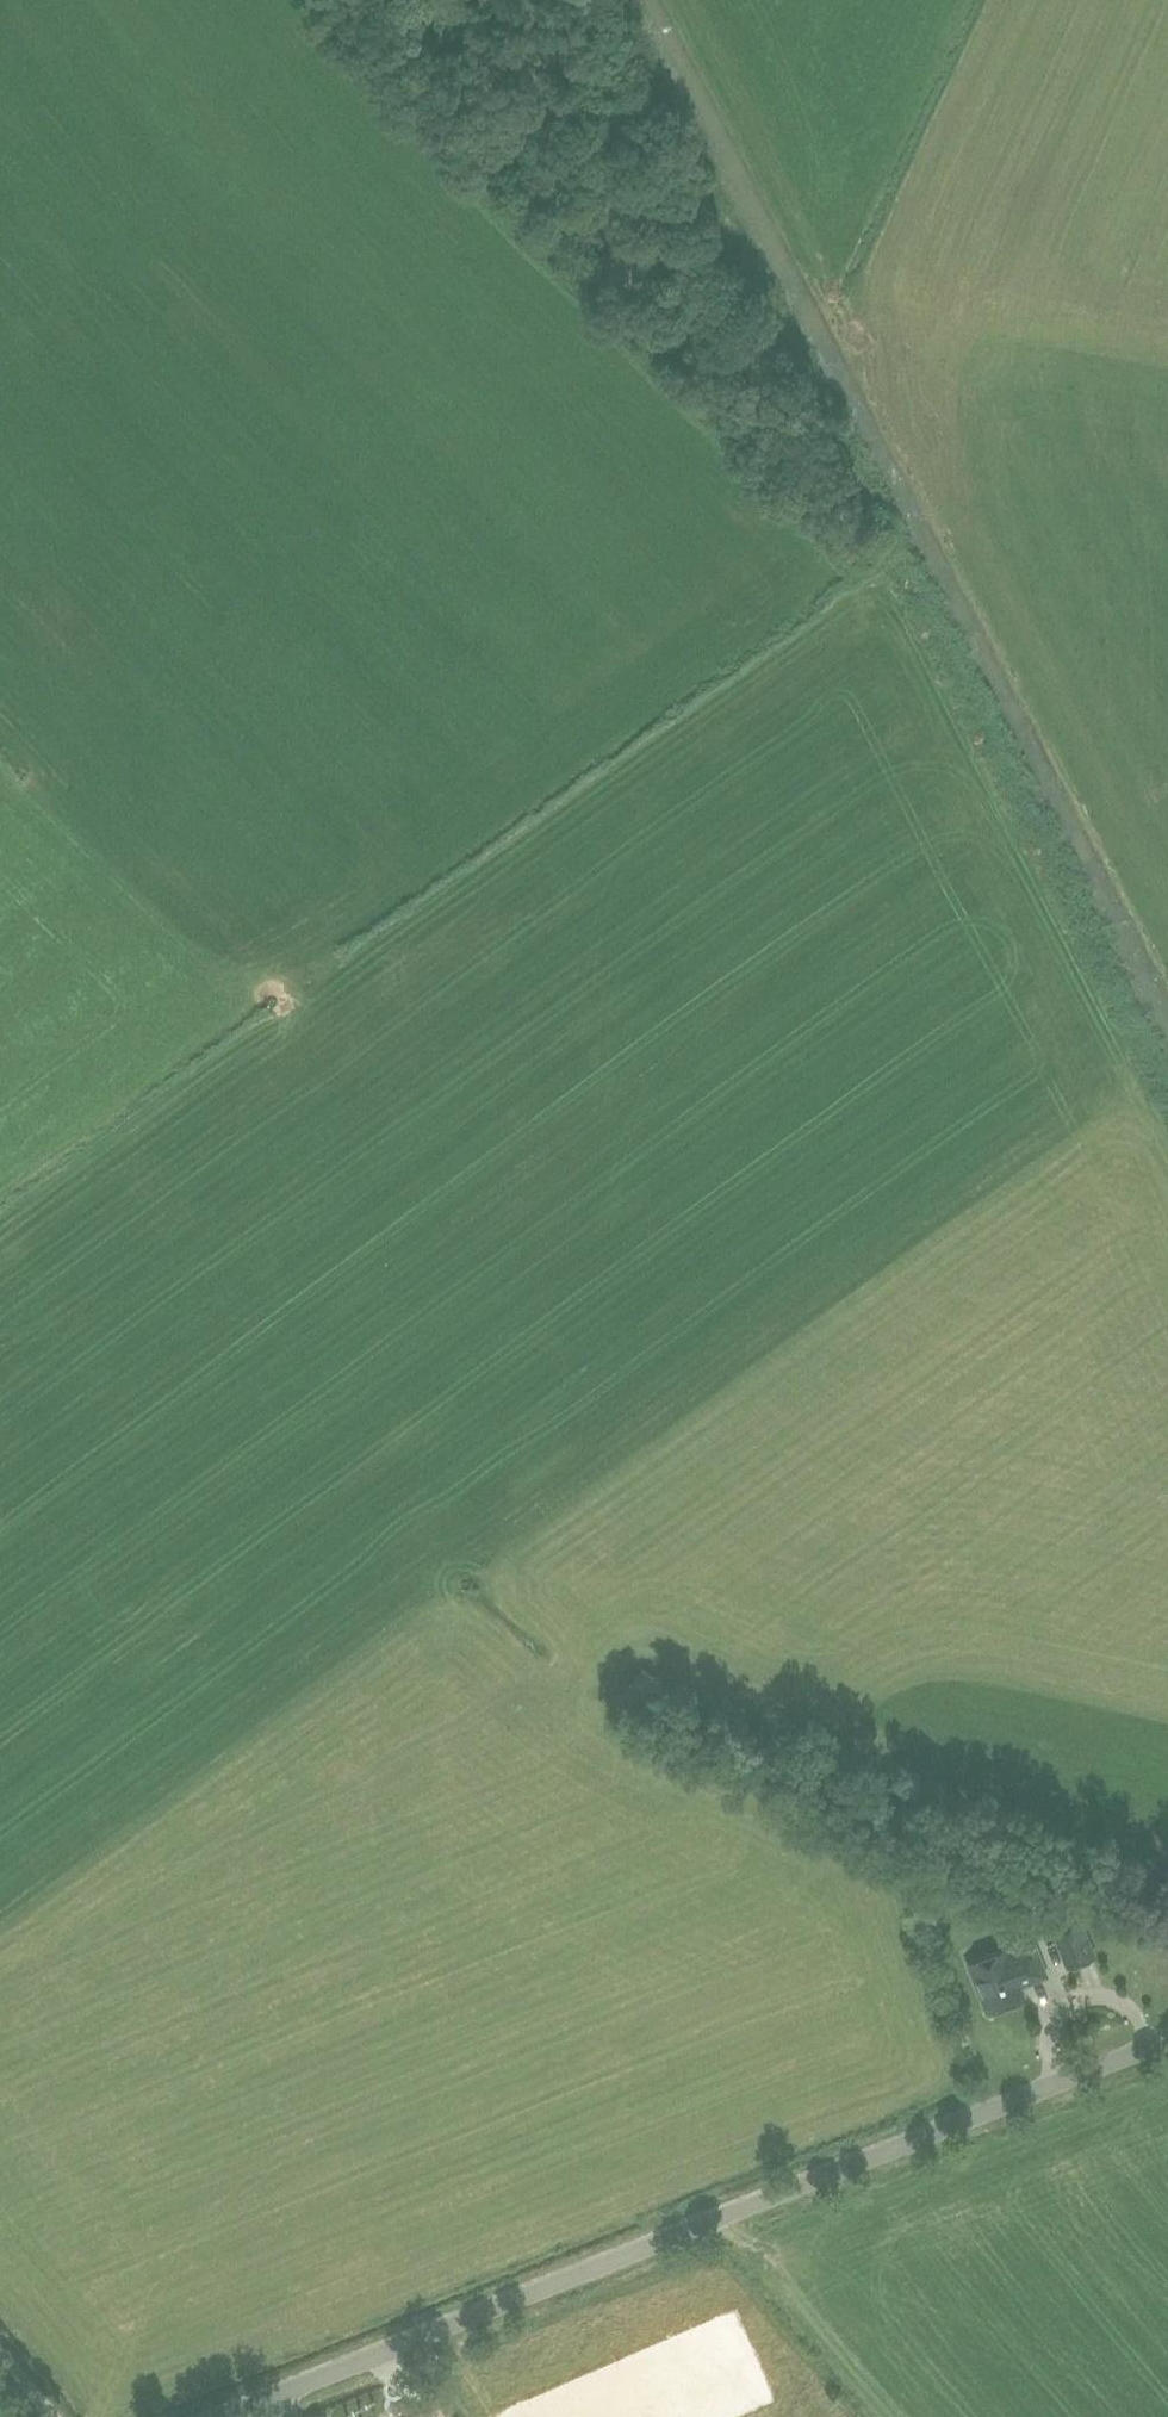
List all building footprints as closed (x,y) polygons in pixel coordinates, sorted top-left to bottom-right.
[(1070,1964),(1097,1954),(1082,1917),(1055,1927),(1070,1964)] [(1007,1947),(971,1962),(990,2009),(1026,1995),(1021,1983),(1048,1973),(1035,1942),(1009,1952),(1007,1947)]
